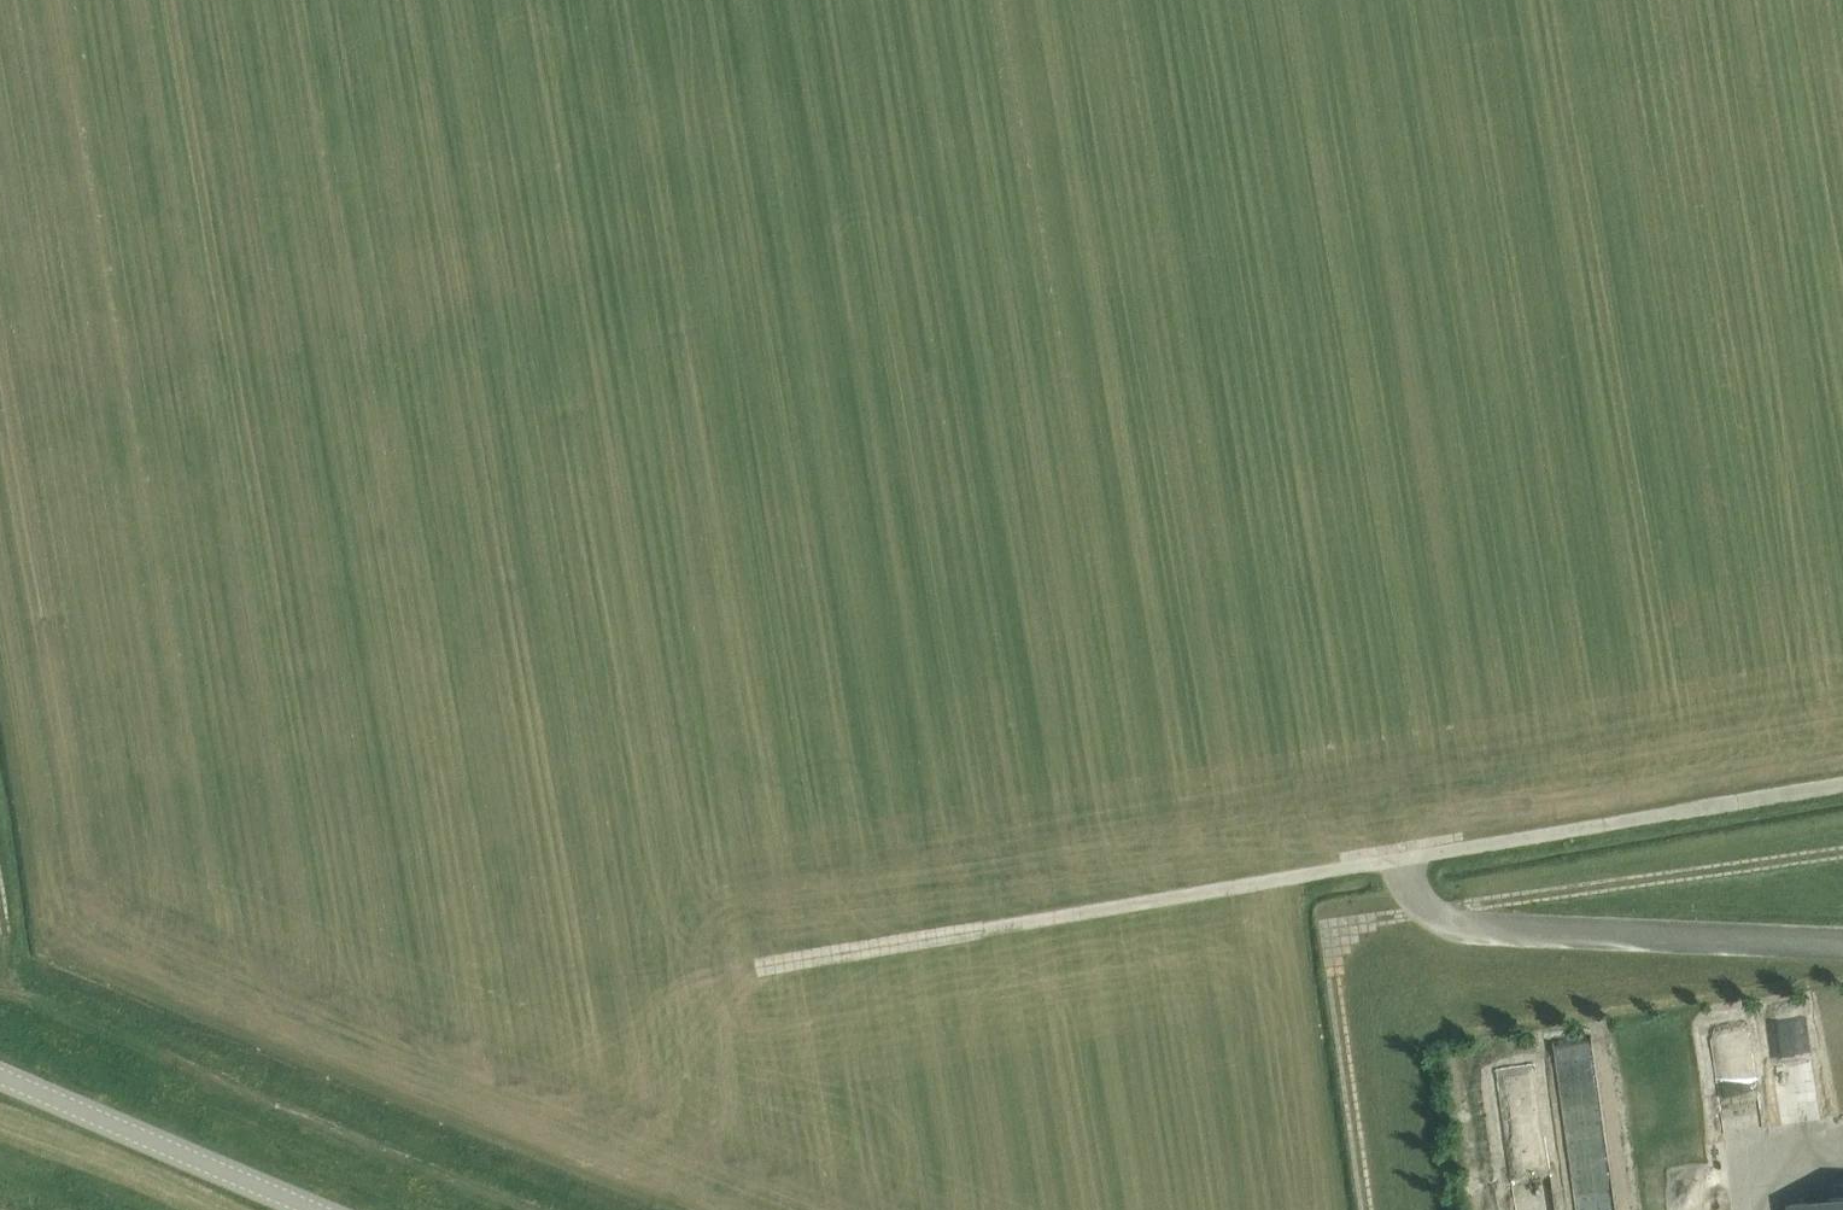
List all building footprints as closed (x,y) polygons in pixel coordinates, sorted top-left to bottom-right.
[(1791,1204),(1792,1209),(1842,1209),(1842,1197),(1791,1204)]
